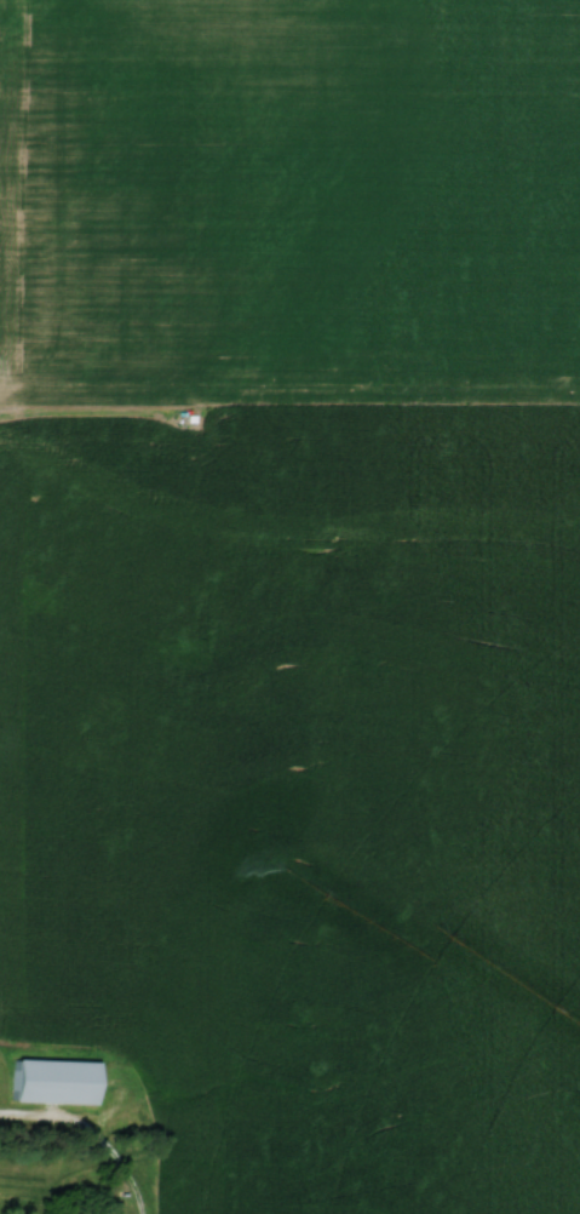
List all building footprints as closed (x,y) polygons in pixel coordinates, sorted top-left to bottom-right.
[(91,1060),(9,1058),(8,1101),(90,1103),(91,1060)]
